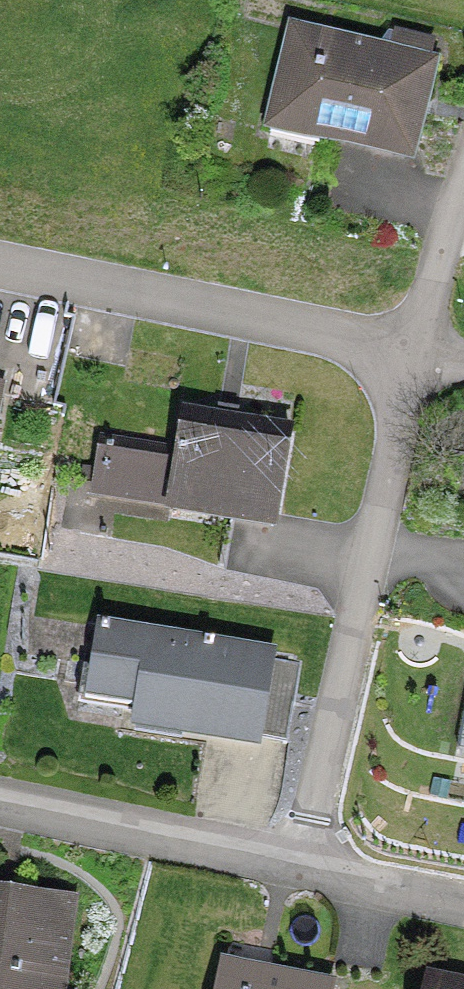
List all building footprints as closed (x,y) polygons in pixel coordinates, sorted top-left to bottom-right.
[(317,140),(405,161),(427,68),(423,67),(428,47),(392,38),(387,59),(290,36),(266,136),(315,148),(317,140)] [(167,501),(271,518),(285,434),(181,417),(167,501)] [(93,489),(157,499),(165,455),(100,444),(93,489)] [(255,743),(282,747),(295,667),(208,652),(209,646),(202,645),(203,644),(146,634),(145,636),(96,628),(89,673),(80,671),(74,703),(134,712),(132,723),(255,744),(255,743)] [(57,910),(0,903),(0,988),(47,988),(57,910)] [(219,971),(215,988),(306,988),(219,971)]
